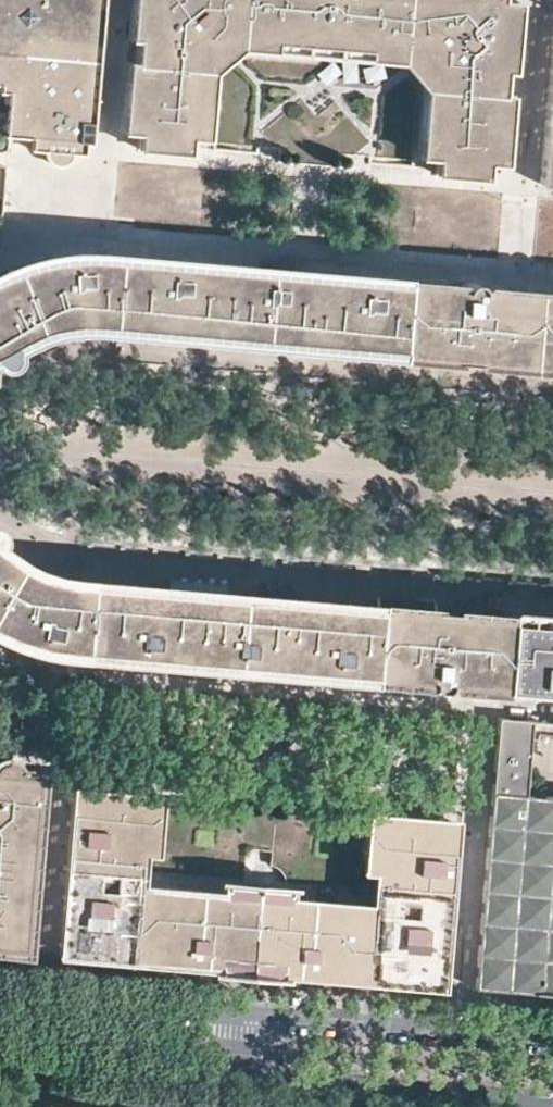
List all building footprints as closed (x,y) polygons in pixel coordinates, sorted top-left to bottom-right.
[(17,63),(19,75),(18,91),(8,91),(4,145),(40,148),(42,156),(50,163),(63,161),(69,158),(72,150),(85,152),(86,142),(92,142),(103,0),(0,0),(0,44),(17,63)] [(437,172),(489,176),(490,162),(508,163),(516,98),(508,97),(511,73),(518,74),(524,4),(509,3),(509,0),(136,0),(133,37),(141,38),(139,61),(131,60),(125,130),(142,132),(140,147),(191,152),(192,137),(209,138),(215,72),(243,48),(278,51),(279,41),(371,50),(370,61),(408,64),(430,91),(424,157),(439,159),(437,172)] [(537,182),(552,184),(552,6),(537,182)] [(6,345),(13,341),(26,334),(44,328),(49,327),(64,323),(77,322),(80,322),(92,322),(110,324),(123,325),(166,328),(205,332),(244,335),(283,339),(326,343),(364,346),(413,351),(448,354),(459,355),(470,356),(479,357),(501,359),(513,360),(531,361),(552,363),(552,294),(520,291),(302,272),(97,254),(84,252),(61,252),(27,258),(0,269),(0,350),(6,345)] [(4,632),(13,636),(21,640),(37,644),(66,648),(483,686),(552,692),(552,623),(536,621),(511,619),(489,617),(463,615),(444,613),(420,611),(399,609),(379,607),(338,604),(301,600),(262,597),(224,593),(180,590),(142,586),(103,583),(72,580),(68,579),(42,572),(40,572),(16,560),(12,558),(0,550),(0,631),(4,632)] [(522,797),(529,722),(497,717),(473,990),(474,992),(552,998),(552,800),(522,797)] [(24,947),(40,761),(19,759),(18,754),(15,750),(10,747),(3,748),(0,750),(0,944),(24,947)] [(61,943),(61,950),(129,956),(153,959),(182,962),(216,965),(235,967),(242,885),(223,883),(222,895),(140,886),(142,855),(154,856),(160,796),(76,787),(75,794),(73,819),(69,863),(66,889),(61,943)] [(455,821),(367,814),(362,875),(375,876),(372,908),(288,900),(288,889),(269,888),(262,969),(278,971),(299,972),(314,974),(336,976),(365,979),(385,981),(421,984),(439,986),(440,975),(444,939),(448,897),(451,862),(454,832),(455,821)] [(262,969),(269,888),(242,885),(235,967),(262,969)]
